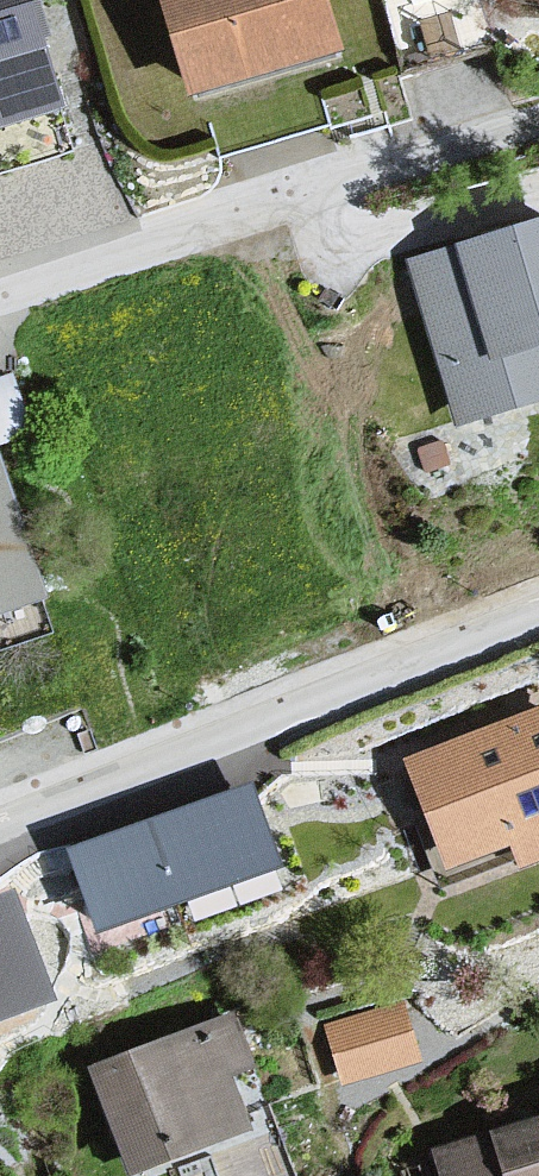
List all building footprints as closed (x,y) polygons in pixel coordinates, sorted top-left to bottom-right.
[(66,113),(33,0),(0,0),(0,132),(66,113)] [(192,100),(348,57),(332,0),(164,0),(192,100)] [(395,269),(443,424),(538,401),(538,229),(395,269)] [(22,423),(19,370),(0,371),(0,424),(22,423)] [(54,620),(0,470),(0,639),(54,620)] [(403,761),(442,873),(514,848),(522,873),(538,867),(538,714),(403,761)] [(257,789),(73,853),(103,940),(287,876),(257,789)] [(0,909),(0,1034),(58,1014),(18,902),(0,909)] [(340,1075),(423,1052),(406,989),(323,1012),(340,1075)] [(89,1076),(125,1175),(170,1175),(262,1143),(241,1082),(259,1076),(240,1023),(89,1076)] [(424,1151),(431,1175),(538,1175),(538,1121),(424,1151)]
